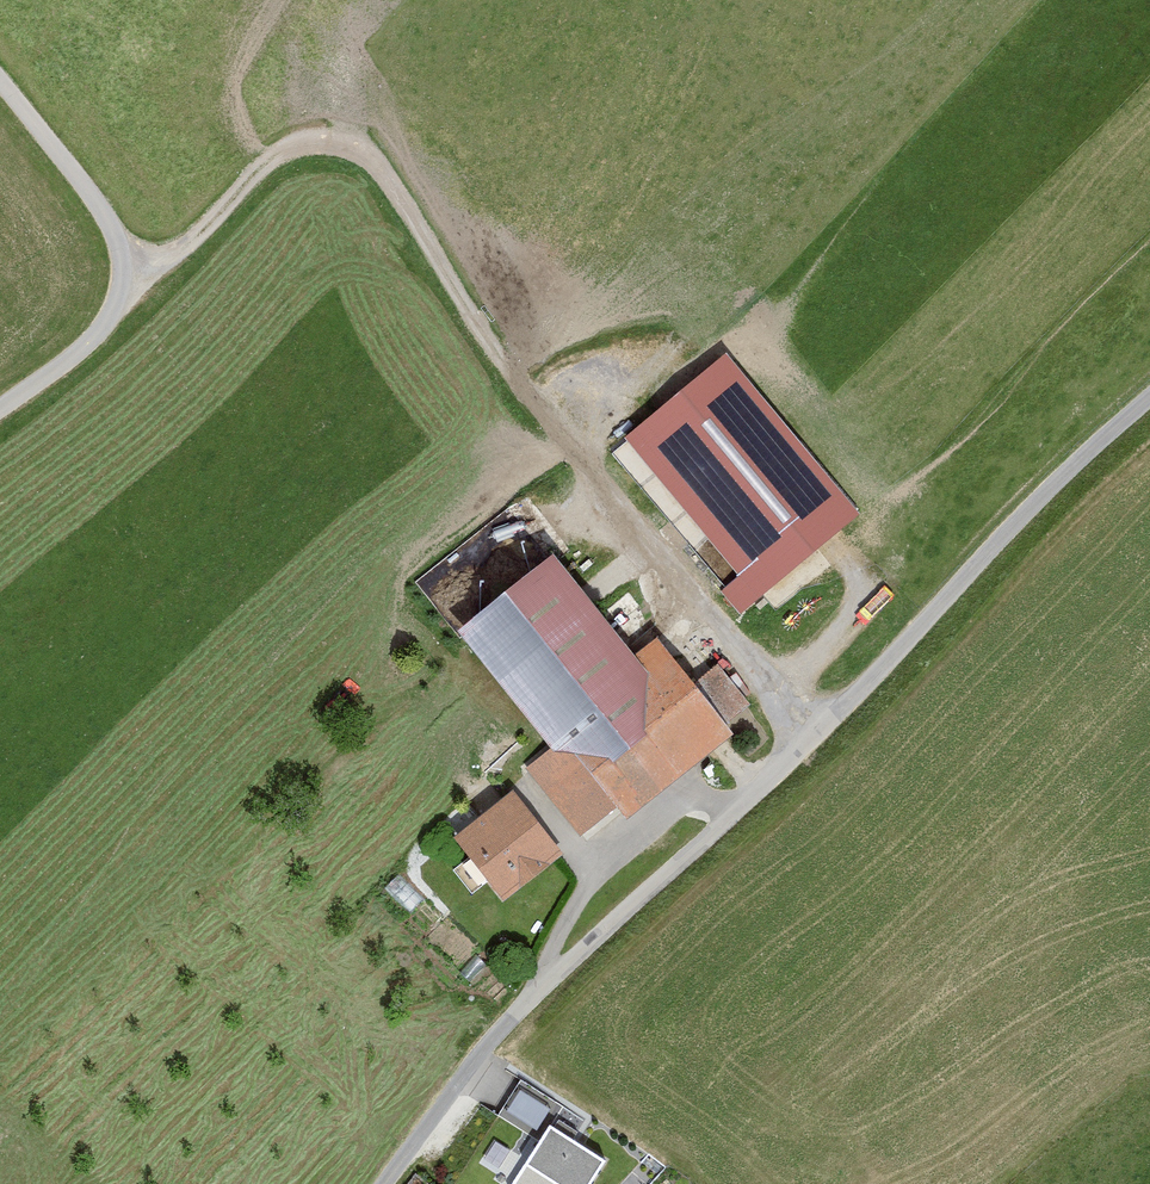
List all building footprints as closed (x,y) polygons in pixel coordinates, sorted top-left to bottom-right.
[(733,355),(630,438),(742,576),(724,591),(741,613),(862,515),(733,355)] [(564,553),(466,630),(559,748),(529,771),(581,836),(623,803),(632,815),(738,732),(729,722),(751,705),(719,664),(700,678),(666,635),(643,653),(564,553)] [(518,789),(458,836),(505,897),(566,849),(518,789)] [(506,1106),(539,1121),(551,1097),(518,1082),(506,1106)] [(512,1180),(542,1126),(515,1112),(486,1166),(512,1180)] [(553,1122),(526,1169),(552,1183),(602,1183),(616,1159),(553,1122)]
